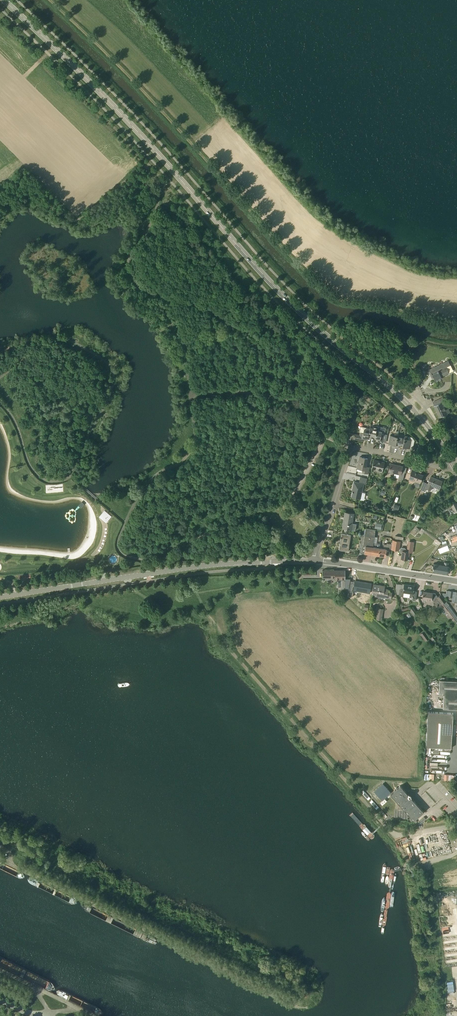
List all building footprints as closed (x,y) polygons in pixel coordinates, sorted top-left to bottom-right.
[(442,363),(442,364),(428,370),(432,378),(434,377),(435,381),(441,378),(440,377),(448,373),(445,367),(450,365),(448,360),(442,363)] [(439,399),(433,402),(434,405),(434,406),(440,417),(447,413),(442,401),(440,402),(439,399)] [(375,436),(375,438),(377,428),(377,427),(377,425),(370,424),(370,427),(370,428),(368,439),(371,439),(372,436),(375,436)] [(368,439),(370,428),(367,427),(366,429),(364,429),(363,433),(360,432),(360,435),(354,434),(353,439),(364,441),(364,438),(368,439)] [(380,427),(377,427),(377,428),(375,438),(378,439),(378,442),(383,443),(384,436),(381,435),(382,430),(380,429),(380,427)] [(395,448),(398,434),(395,434),(395,433),(394,436),(390,435),(388,444),(392,445),(392,447),(395,448)] [(402,449),(405,436),(398,434),(395,448),(398,448),(399,445),(403,446),(402,449)] [(413,449),(414,440),(412,437),(405,436),(402,449),(405,450),(406,447),(413,449)] [(366,466),(368,458),(360,457),(357,468),(363,470),(362,472),(368,473),(369,467),(366,466)] [(382,473),(384,462),(374,460),(372,468),(378,470),(377,472),(382,473)] [(403,479),(405,472),(401,471),(403,466),(390,463),(389,472),(399,474),(398,478),(403,479)] [(420,483),(423,475),(416,473),(417,471),(412,470),(409,478),(420,483)] [(439,489),(442,481),(431,476),(427,484),(428,484),(426,489),(431,491),(433,486),(439,489)] [(364,484),(354,482),(352,489),(353,489),(353,491),(352,492),(353,493),(352,496),(360,498),(364,484)] [(456,514),(456,503),(456,501),(444,507),(440,509),(442,513),(446,511),(449,518),(456,514)] [(104,510),(100,514),(108,521),(112,516),(104,510)] [(354,513),(345,512),(346,512),(345,520),(344,520),(342,528),(351,529),(354,513)] [(379,555),(380,548),(381,543),(374,542),(375,536),(376,530),(366,528),(365,535),(363,545),(362,552),(364,553),(379,555)] [(351,535),(342,534),(339,549),(348,551),(351,535)] [(399,550),(400,541),(393,540),(392,549),(399,550)] [(410,552),(413,553),(414,541),(408,541),(407,551),(406,551),(406,549),(405,548),(402,547),(400,548),(400,551),(401,552),(402,553),(401,559),(402,559),(404,560),(404,559),(407,560),(408,556),(409,556),(410,552)] [(391,550),(392,544),(387,544),(387,545),(384,545),(384,548),(380,548),(379,555),(385,556),(387,549),(391,550)] [(436,571),(436,572),(437,571),(439,572),(440,573),(440,572),(443,572),(443,573),(443,572),(446,573),(446,574),(447,574),(447,573),(450,572),(451,572),(451,571),(450,571),(450,569),(451,569),(451,568),(450,568),(448,566),(448,563),(445,562),(444,565),(441,565),(441,564),(440,565),(438,564),(438,563),(437,563),(437,564),(434,564),(434,563),(433,563),(434,564),(434,566),(432,565),(432,566),(432,568),(433,569),(433,570),(432,571),(433,571),(436,571)] [(345,570),(323,570),(322,578),(335,578),(335,579),(345,579),(345,570)] [(370,593),(372,584),(351,580),(348,593),(357,595),(358,591),(370,593)] [(404,584),(405,583),(403,582),(403,584),(396,583),(397,594),(399,594),(400,596),(412,598),(412,600),(413,600),(415,601),(416,600),(417,592),(414,591),(414,586),(404,584)] [(375,596),(391,598),(392,592),(388,592),(388,589),(384,588),(385,586),(373,584),(372,593),(375,594),(375,596)] [(433,593),(424,591),(423,599),(434,600),(433,606),(437,607),(438,603),(442,603),(443,603),(447,601),(441,594),(438,597),(435,593),(433,593)] [(424,639),(428,636),(424,630),(420,633),(424,639)] [(440,680),(439,694),(440,694),(440,697),(444,697),(443,708),(456,709),(456,681),(440,680)] [(426,746),(452,748),(454,713),(428,711),(426,746)] [(414,820),(424,811),(400,785),(391,794),(414,820)]
